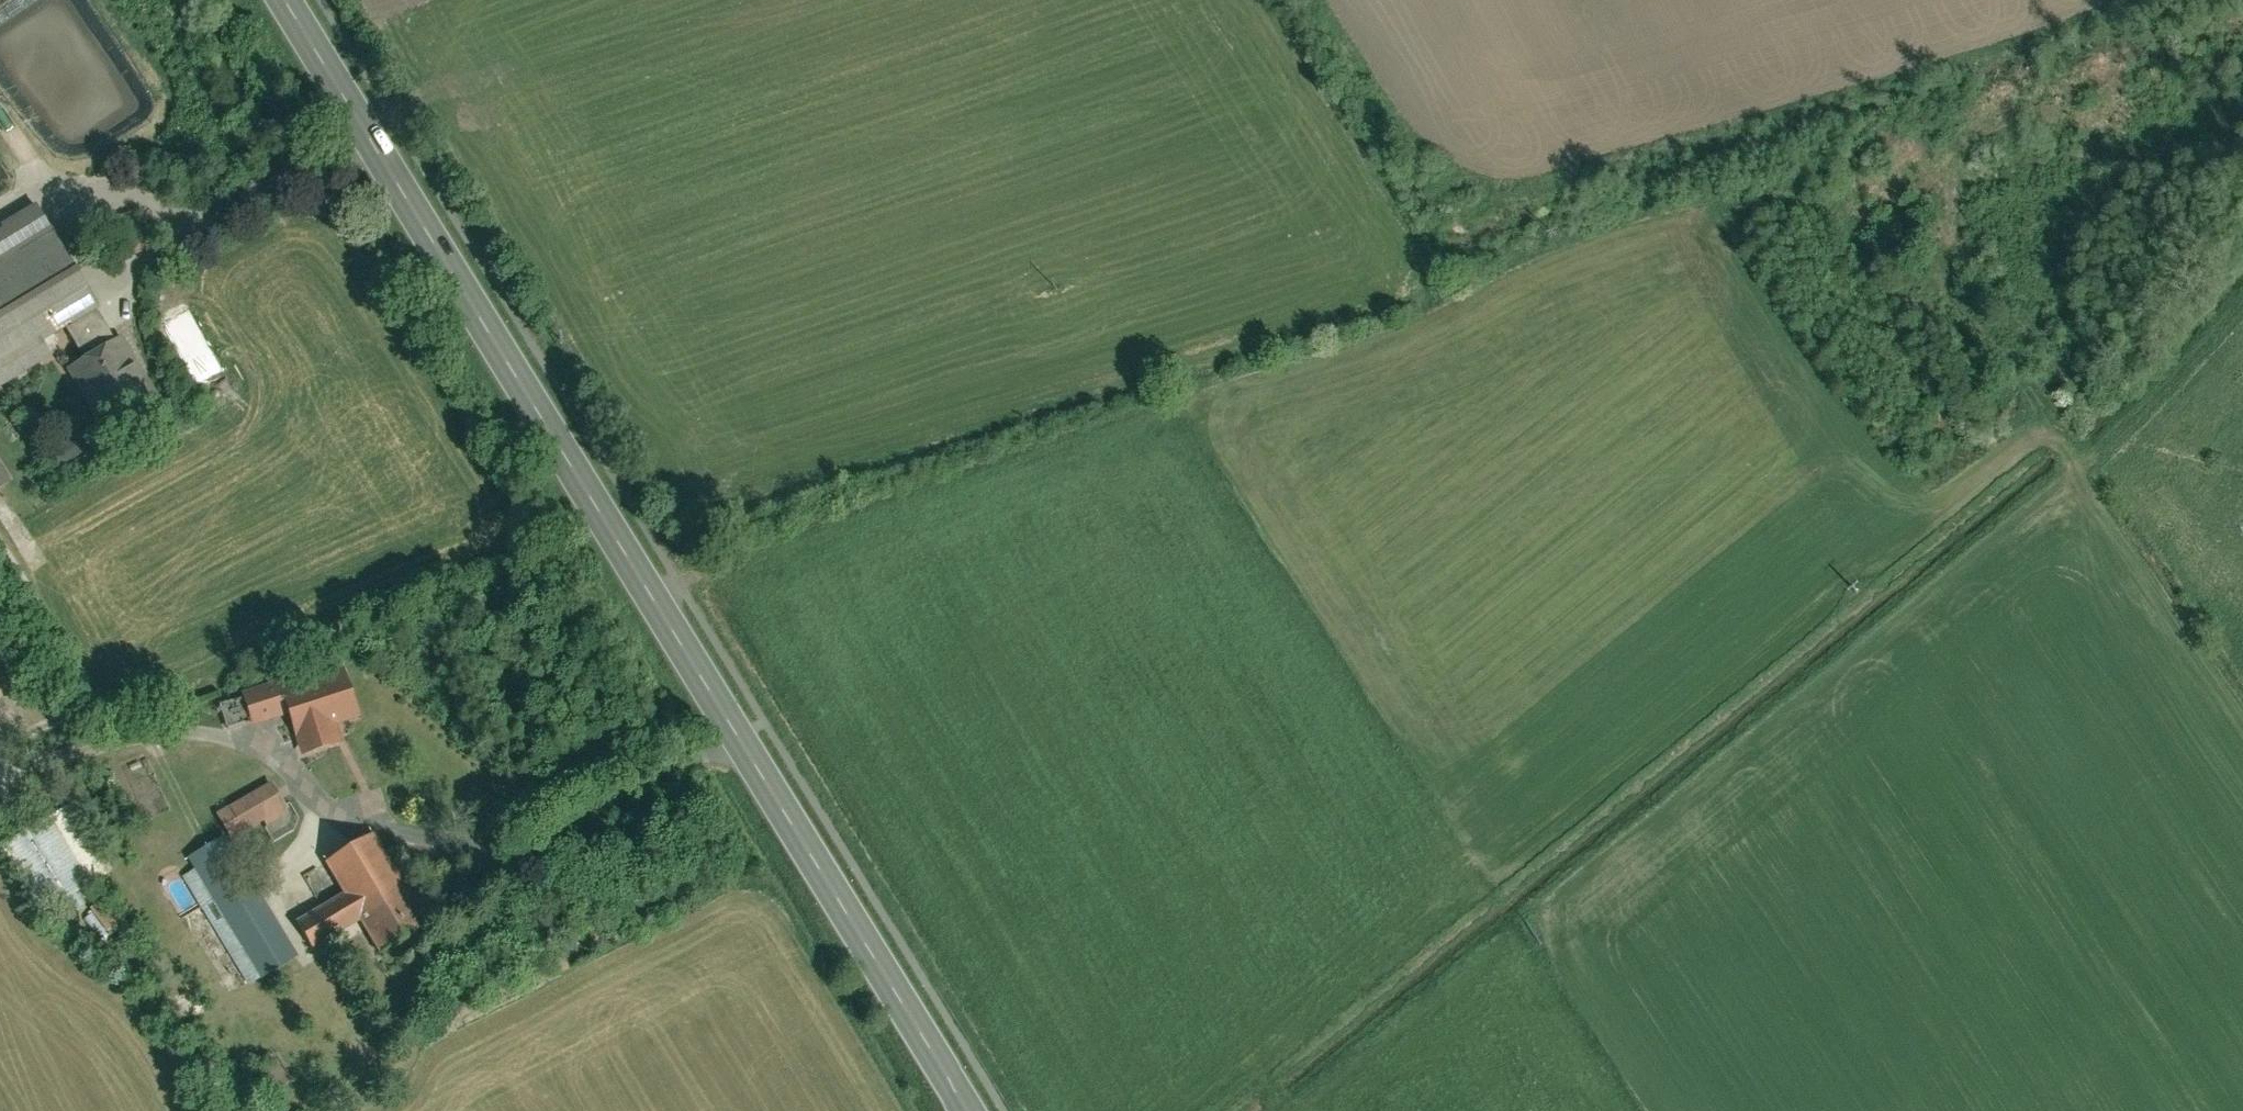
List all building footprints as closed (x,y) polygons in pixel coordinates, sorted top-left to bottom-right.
[(47,358),(40,345),(65,331),(83,361),(116,339),(36,207),(0,228),(0,386),(47,358)] [(162,410),(116,339),(83,361),(68,370),(114,441),(162,410)] [(9,481),(0,466),(0,486),(9,481)] [(344,673),(248,701),(254,723),(290,712),(303,758),(341,747),(335,727),(358,721),(344,673)] [(266,825),(288,814),(273,786),(219,816),(231,837),(263,820),(266,825)] [(0,837),(0,846),(30,912),(84,887),(50,814),(0,837)] [(430,934),(374,836),(323,864),(346,905),(305,928),(316,947),(359,922),(381,961),(430,934)] [(299,959),(230,838),(191,860),(196,868),(183,876),(246,989),(299,959)] [(97,934),(123,916),(107,894),(82,911),(97,934)]
